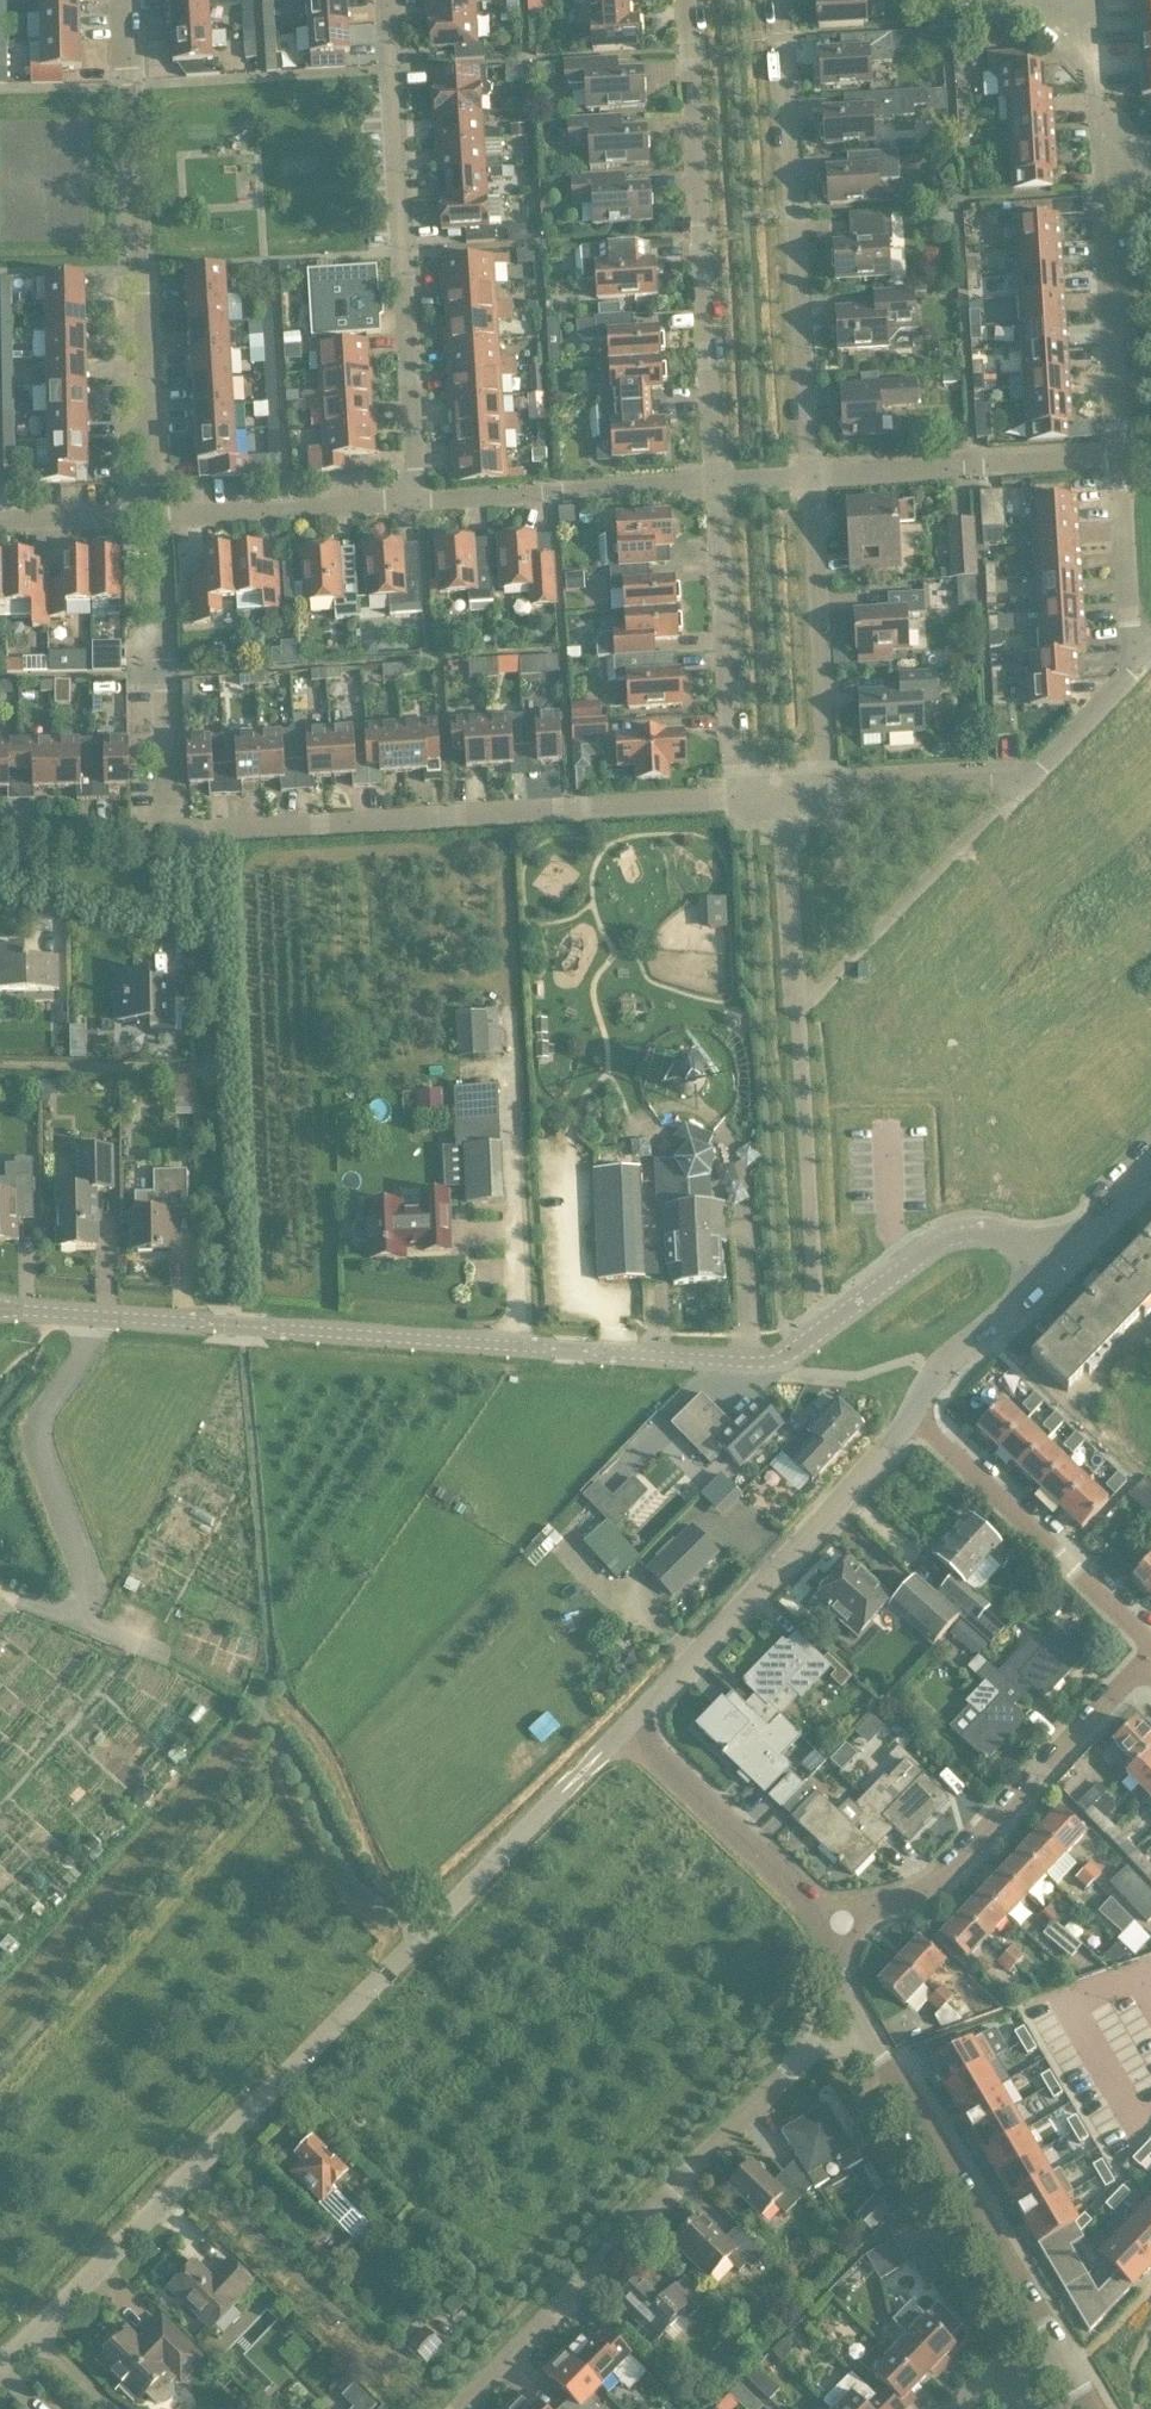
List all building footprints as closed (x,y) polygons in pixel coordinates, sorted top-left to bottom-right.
[(40,15),(79,14),(79,0),(40,0),(40,15)] [(170,9),(209,7),(208,0),(169,0),(170,9)] [(307,0),(309,28),(348,25),(346,0),(315,0),(307,0)] [(429,19),(476,16),(475,0),(427,0),(429,19)] [(528,10),(542,9),(542,0),(527,0),(528,10)] [(819,28),(867,25),(866,0),(817,0),(819,28)] [(1138,12),(1150,11),(1150,0),(1137,0),(1138,12)] [(275,30),(274,3),(262,3),(264,30),(275,30)] [(253,4),(242,4),(244,32),(255,31),(253,4)] [(634,6),(575,10),(576,25),(591,24),(593,52),(641,49),(639,20),(634,20),(634,6)] [(211,34),(209,7),(170,9),(171,36),(211,34)] [(1138,12),(1140,41),(1150,40),(1150,11),(1138,12)] [(79,14),(40,15),(41,42),(80,41),(79,14)] [(476,16),(429,19),(430,48),(454,47),(455,61),(485,59),(484,43),(478,44),(476,16)] [(348,25),(309,28),(312,70),(340,68),(339,54),(350,53),(348,25)] [(277,57),(275,30),(264,30),(266,58),(277,57)] [(257,59),(255,31),(244,32),(245,59),(257,59)] [(211,34),(171,36),(173,64),(186,63),(187,78),(220,75),(219,60),(212,60),(211,48),(227,46),(226,33),(211,34)] [(821,69),(817,70),(818,81),(822,81),(823,87),(871,84),(870,64),(893,62),(891,34),(855,36),(856,50),(820,52),(821,69)] [(1140,41),(1141,69),(1150,69),(1150,40),(1140,41)] [(80,41),(41,42),(41,68),(31,69),(31,84),(63,84),(62,69),(80,69),(80,41)] [(0,43),(0,85),(6,85),(6,70),(8,70),(8,42),(0,43)] [(1045,94),(1046,94),(1044,65),(1030,66),(1029,51),(988,54),(989,74),(999,83),(1000,99),(1007,98),(1007,97),(1045,95),(1045,94)] [(606,61),(565,64),(567,90),(586,89),(587,111),(645,107),(642,73),(607,75),(606,61)] [(537,69),(532,70),(532,77),(556,76),(555,63),(537,65),(537,69)] [(435,116),(482,113),(482,98),(488,98),(491,93),(491,88),(487,84),(486,69),(441,71),(442,86),(433,86),(435,116)] [(1141,69),(1143,99),(1150,98),(1150,69),(1141,69)] [(825,128),(821,129),(822,140),(826,140),(826,146),(875,143),(873,122),(896,121),(896,118),(915,117),(914,107),(915,107),(929,106),(928,92),(928,90),(914,91),(859,95),(860,109),(824,111),(825,128)] [(1052,94),(1046,94),(1045,94),(1045,95),(1007,97),(1007,98),(1008,123),(1053,120),(1052,94)] [(957,126),(968,125),(967,110),(956,111),(957,126)] [(484,131),(482,113),(435,116),(437,144),(484,141),(501,140),(500,130),(484,131)] [(609,119),(569,122),(571,148),(590,147),(591,168),(648,164),(646,131),(610,133),(609,119)] [(1055,146),(1053,120),(1008,123),(1010,149),(1055,146)] [(970,151),(968,125),(957,126),(959,152),(970,151)] [(484,141),(437,144),(438,173),(503,169),(502,158),(485,159),(484,141)] [(1057,173),(1055,146),(1010,149),(1013,190),(1053,188),(1052,173),(1057,173)] [(829,187),(825,188),(825,199),(830,199),(830,204),(878,201),(877,181),(900,180),(898,151),(863,154),(863,168),(828,170),(829,187)] [(503,169),(438,173),(440,201),(488,198),(487,180),(503,179),(503,169)] [(969,175),(959,175),(960,190),(970,189),(969,175)] [(613,177),(572,180),(574,206),(593,204),(594,226),(652,222),(649,189),(614,191),(613,177)] [(489,226),(488,198),(440,201),(442,231),(466,229),(467,244),(497,242),(496,226),(489,226)] [(1056,200),(1056,215),(1084,214),(1084,199),(1056,200)] [(1022,246),(1061,243),(1059,217),(1054,217),(1053,202),(1013,205),(1014,221),(1020,220),(1022,245),(1022,246)] [(861,241),(834,243),(837,281),(890,276),(887,241),(893,240),(891,212),(859,214),(861,241)] [(1022,246),(1022,245),(1016,246),(1018,272),(1063,269),(1061,243),(1022,246)] [(654,260),(647,260),(646,245),(646,244),(575,248),(578,281),(597,279),(598,299),(656,296),(654,260)] [(528,252),(516,253),(517,265),(534,264),(534,255),(528,255),(528,252)] [(445,288),(495,285),(493,266),(509,265),(509,256),(443,260),(445,288)] [(967,275),(977,274),(976,260),(966,260),(967,275)] [(293,265),(279,265),(279,282),(291,282),(291,276),(294,276),(293,265)] [(377,267),(308,271),(312,338),(381,333),(380,317),(372,313),(371,298),(379,293),(377,267)] [(188,299),(227,296),(225,268),(186,271),(188,299)] [(1063,269),(1018,272),(1019,298),(1064,295),(1063,269)] [(978,291),(977,274),(967,275),(968,291),(978,291)] [(45,305),(85,304),(84,276),(45,277),(45,305)] [(12,305),(12,278),(0,279),(0,288),(0,305),(12,305)] [(496,304),(495,285),(445,288),(447,316),(512,312),(512,303),(496,304)] [(875,306),(836,309),(839,352),(889,348),(888,331),(916,330),(914,290),(874,292),(875,306)] [(271,294),(260,294),(261,322),(273,321),(271,294)] [(1066,321),(1064,295),(1019,298),(1021,323),(1066,321)] [(228,324),(227,296),(188,299),(189,326),(228,324)] [(85,304),(45,305),(46,332),(85,331),(85,304)] [(12,305),(0,305),(1,333),(13,332),(12,305)] [(599,317),(620,316),(619,305),(598,306),(599,317)] [(970,326),(980,326),(980,311),(969,311),(970,326)] [(512,312),(447,316),(449,344),(498,341),(497,321),(513,320),(512,312)] [(620,316),(599,317),(576,319),(577,336),(584,342),(596,341),(609,340),(610,361),(660,358),(660,351),(665,351),(664,335),(659,335),(658,327),(629,329),(628,315),(620,316)] [(559,320),(546,321),(549,365),(561,365),(559,320)] [(275,348),(273,321),(261,322),(263,348),(275,348)] [(1067,346),(1066,321),(1021,323),(1022,349),(1067,346)] [(228,324),(189,326),(191,353),(230,351),(228,324)] [(981,341),(980,326),(970,326),(970,341),(981,341)] [(86,358),(85,331),(46,332),(46,359),(86,358)] [(13,360),(13,332),(1,333),(1,360),(13,360)] [(300,345),(299,334),(284,335),(284,346),(300,345)] [(320,372),(369,369),(367,341),(284,346),(284,352),(297,351),(297,354),(301,353),(301,354),(319,353),(320,372)] [(498,341),(449,344),(450,371),(516,367),(515,359),(499,360),(498,341)] [(1067,346),(1022,349),(1024,375),(1069,372),(1067,346)] [(276,375),(275,348),(263,348),(265,375),(276,375)] [(230,351),(191,353),(193,380),(232,378),(230,351)] [(86,358),(46,359),(47,386),(86,385),(86,358)] [(660,358),(610,361),(611,382),(599,383),(600,407),(633,406),(633,405),(632,391),(662,389),(661,381),(667,381),(666,365),(660,365),(660,358)] [(14,387),(13,360),(1,360),(2,387),(14,387)] [(973,378),(983,377),(982,362),(972,363),(973,378)] [(532,394),(542,394),(541,365),(530,366),(532,394)] [(516,367),(450,371),(452,399),(502,396),(501,377),(516,376),(516,367)] [(369,369),(320,372),(321,392),(305,393),(306,401),(371,397),(369,369)] [(1069,372),(1024,375),(1026,400),(1071,398),(1069,372)] [(877,373),(861,374),(861,383),(877,382),(877,373)] [(278,402),(276,375),(265,375),(266,402),(278,402)] [(983,377),(973,378),(974,393),(984,392),(983,377)] [(232,378),(193,380),(195,407),(234,405),(232,378)] [(843,417),(840,421),(840,427),(844,431),(844,437),(883,434),(881,408),(918,406),(916,380),(877,382),(861,383),(854,384),(855,400),(842,400),(843,417)] [(87,413),(86,385),(47,386),(48,413),(87,413)] [(14,387),(2,387),(2,414),(14,414),(14,387)] [(288,402),(298,402),(298,393),(287,393),(287,397),(288,402)] [(503,416),(502,396),(452,399),(454,427),(519,423),(519,415),(503,416)] [(371,397),(306,401),(306,410),(322,409),(323,427),(373,425),(371,397)] [(1072,424),(1071,398),(1026,400),(1028,442),(1068,440),(1067,425),(1072,424)] [(532,421),(544,420),(543,399),(531,400),(532,421)] [(278,402),(266,402),(268,431),(280,430),(278,402)] [(600,407),(591,407),(593,440),(613,438),(614,458),(666,455),(664,420),(641,421),(639,404),(633,405),(633,406),(600,407)] [(234,405),(195,407),(196,435),(235,432),(234,405)] [(87,413),(48,413),(48,440),(87,440),(87,413)] [(14,414),(2,414),(3,441),(15,441),(14,414)] [(520,432),(519,423),(454,427),(456,455),(505,452),(504,433),(520,432)] [(373,425),(323,427),(325,447),(309,448),(310,472),(344,470),(343,455),(374,453),(373,425)] [(280,430),(268,431),(270,458),(281,457),(280,430)] [(235,432),(196,435),(198,462),(210,462),(211,478),(250,476),(248,458),(237,459),(235,432)] [(87,440),(48,440),(49,468),(37,468),(38,483),(75,483),(75,468),(88,468),(87,440)] [(15,441),(3,441),(3,469),(15,469),(15,441)] [(532,450),(533,463),(547,462),(546,450),(532,450)] [(506,471),(505,452),(456,455),(458,483),(523,479),(522,470),(506,471)] [(1033,526),(1078,524),(1077,497),(1072,498),(1071,482),(1031,485),(1033,526)] [(997,529),(998,529),(1006,528),(1003,491),(980,492),(982,529),(982,530),(997,529)] [(896,501),(848,504),(851,552),(861,551),(862,570),(900,568),(897,524),(916,523),(915,501),(896,502),(896,501)] [(573,508),(563,508),(558,509),(559,523),(574,522),(573,508)] [(644,565),(650,564),(649,548),(672,547),(670,511),(617,515),(619,535),(600,536),(602,568),(610,567),(644,564),(644,565)] [(973,521),(949,522),(953,578),(976,577),(973,521)] [(1078,524),(1033,526),(1035,552),(1080,549),(1078,524)] [(998,536),(998,529),(997,529),(982,530),(984,546),(994,544),(994,537),(998,536)] [(534,534),(499,537),(502,589),(531,587),(532,606),(556,605),(553,557),(536,558),(534,534)] [(473,538),(437,541),(440,580),(440,593),(469,591),(470,610),(494,609),(491,561),(474,562),(473,538)] [(401,543),(366,545),(369,598),(389,596),(391,616),(423,613),(420,565),(403,566),(401,543)] [(233,549),(236,597),(237,597),(237,611),(264,610),(281,609),(279,579),(264,580),(262,547),(233,549)] [(338,547),(303,550),(305,583),(306,602),(335,600),(336,619),(360,618),(357,569),(340,571),(338,547)] [(236,597),(233,549),(205,551),(207,583),(192,584),(194,624),(211,623),(210,613),(222,612),(221,598),(236,597)] [(1082,575),(1080,549),(1035,552),(1036,578),(1082,575)] [(63,587),(48,588),(49,617),(65,617),(65,603),(92,602),(91,554),(62,555),(63,587)] [(91,554),(92,602),(107,602),(107,616),(120,615),(119,554),(91,554)] [(33,555),(4,556),(5,618),(32,617),(32,627),(49,626),(48,617),(49,617),(48,588),(33,588),(33,555)] [(296,603),(295,584),(294,564),(284,565),(286,603),(296,603)] [(645,579),(644,565),(644,564),(610,567),(612,591),(625,590),(626,611),(676,608),(675,601),(681,601),(680,585),(674,585),(674,577),(645,579)] [(986,581),(996,581),(995,566),(985,566),(986,581)] [(566,590),(583,589),(582,573),(565,574),(566,590)] [(1083,601),(1082,575),(1036,578),(1038,604),(1083,601)] [(977,577),(959,579),(960,604),(979,603),(977,577)] [(440,580),(431,580),(432,594),(440,593),(440,580)] [(996,596),(996,581),(986,581),(986,597),(996,596)] [(305,583),(295,584),(296,603),(306,602),(305,583)] [(890,609),(855,611),(857,650),(859,650),(860,662),(893,660),(892,650),(909,649),(907,615),(926,614),(925,592),(889,595),(890,609)] [(1085,627),(1083,601),(1038,604),(1040,629),(1085,627)] [(676,608),(626,611),(627,632),(603,634),(596,642),(597,658),(607,657),(649,655),(649,641),(678,639),(677,631),(683,631),(682,615),(676,615),(676,608)] [(988,633),(999,632),(998,618),(988,618),(988,633)] [(1085,627),(1040,629),(1041,654),(1041,655),(1076,653),(1076,654),(1077,654),(1086,653),(1085,627)] [(1000,648),(999,632),(988,633),(989,649),(1000,648)] [(121,642),(93,643),(93,672),(122,672),(121,642)] [(376,649),(371,644),(366,645),(363,645),(364,658),(376,657),(376,649)] [(579,648),(567,649),(568,659),(580,659),(579,648)] [(87,652),(49,653),(50,673),(87,672),(87,652)] [(544,653),(545,674),(549,673),(560,673),(560,672),(561,672),(559,652),(544,653)] [(1041,655),(1041,654),(1032,655),(1033,680),(1033,681),(1068,679),(1068,680),(1069,680),(1078,679),(1077,654),(1076,654),(1076,653),(1041,655)] [(655,654),(649,655),(607,657),(609,681),(628,680),(630,708),(682,705),(680,670),(656,671),(655,654)] [(497,659),(483,660),(484,679),(499,678),(497,659)] [(7,661),(7,674),(24,674),(23,660),(7,661)] [(484,679),(483,660),(468,661),(469,680),(484,679)] [(412,664),(397,665),(398,676),(412,676),(412,664)] [(398,676),(397,665),(382,666),(382,678),(398,676)] [(326,670),(326,680),(341,679),(340,669),(326,670)] [(992,684),(1002,684),(1001,669),(991,669),(992,684)] [(326,680),(326,670),(311,671),(312,681),(326,680)] [(901,690),(860,693),(863,745),(885,744),(885,733),(924,731),(922,701),(939,700),(937,672),(900,674),(901,690)] [(269,674),(254,675),(255,686),(270,685),(269,674)] [(255,686),(254,675),(240,676),(240,687),(255,686)] [(1033,681),(1033,680),(1024,681),(1025,708),(1070,706),(1069,680),(1068,680),(1068,679),(1033,681)] [(55,694),(55,682),(40,682),(41,694),(55,694)] [(70,682),(55,682),(55,694),(56,694),(56,703),(70,703),(69,692),(71,692),(70,682)] [(192,682),(182,683),(183,698),(193,697),(192,682)] [(0,683),(0,693),(13,693),(13,683),(0,683)] [(1002,684),(992,684),(993,700),(1003,699),(1002,684)] [(559,714),(522,716),(524,746),(537,746),(538,763),(562,761),(559,714)] [(524,746),(522,716),(487,718),(490,766),(514,764),(513,747),(524,746)] [(490,766),(487,718),(451,721),(453,751),(465,750),(467,767),(490,766)] [(607,720),(571,722),(573,743),(608,741),(607,720)] [(401,724),(404,771),(424,770),(425,782),(441,782),(439,757),(440,757),(438,721),(401,724)] [(404,771),(401,724),(365,726),(367,757),(369,786),(385,785),(384,773),(404,771)] [(367,757),(365,726),(329,728),(332,776),(356,774),(355,757),(367,757)] [(332,776),(329,728),(294,731),(298,791),(314,790),(313,777),(332,776)] [(298,791),(294,731),(258,733),(261,781),(281,779),(282,792),(298,791)] [(635,735),(617,736),(619,767),(637,766),(638,780),(669,778),(668,764),(686,763),(684,732),(666,733),(666,732),(635,734),(635,735)] [(261,781),(258,733),(222,735),(226,795),(243,794),(242,782),(261,781)] [(226,795),(222,735),(186,738),(189,785),(209,784),(210,796),(226,795)] [(93,799),(92,739),(56,740),(57,788),(77,787),(77,800),(93,799)] [(92,739),(93,799),(109,799),(109,787),(129,786),(128,739),(92,739)] [(57,788),(56,740),(20,741),(21,771),(33,771),(33,788),(57,788)] [(0,741),(0,789),(9,789),(9,771),(21,771),(20,741),(0,741)] [(590,760),(575,760),(575,772),(591,771),(590,760)] [(729,925),(728,896),(701,897),(702,926),(729,925)] [(0,948),(0,992),(58,991),(58,957),(27,958),(27,956),(26,956),(25,946),(8,946),(8,948),(0,948)] [(150,972),(116,973),(117,1023),(150,1022),(150,1029),(174,1029),(173,979),(150,979),(150,972)] [(482,1002),(456,1003),(457,1055),(502,1055),(502,1028),(497,1028),(497,1009),(486,1009),(486,1012),(483,1012),(482,1002)] [(673,1076),(673,1078),(673,1080),(673,1082),(675,1086),(675,1087),(677,1089),(678,1090),(679,1091),(682,1093),(684,1094),(687,1094),(690,1094),(692,1094),(694,1094),(696,1093),(698,1092),(700,1090),(703,1087),(704,1086),(704,1084),(705,1080),(705,1077),(705,1074),(704,1072),(703,1070),(702,1069),(701,1067),(699,1066),(696,1064),(694,1063),(692,1062),(689,1062),(687,1062),(684,1063),(680,1065),(677,1067),(675,1070),(674,1072),(674,1074),(673,1076)] [(42,1081),(42,1095),(61,1095),(61,1081),(42,1081)] [(498,1088),(454,1089),(456,1150),(465,1149),(467,1205),(503,1203),(498,1088)] [(685,1125),(655,1160),(658,1208),(664,1208),(667,1267),(673,1266),(674,1285),(722,1283),(720,1243),(726,1243),(724,1203),(710,1204),(709,1177),(710,1177),(712,1153),(706,1151),(712,1136),(685,1125)] [(635,1140),(634,1155),(651,1156),(651,1140),(635,1140)] [(80,1189),(57,1189),(58,1247),(96,1247),(95,1190),(112,1190),(111,1148),(79,1148),(80,1189)] [(611,1247),(598,1247),(600,1279),(642,1277),(638,1168),(608,1169),(611,1247)] [(135,1212),(130,1212),(130,1250),(173,1249),(172,1200),(187,1200),(187,1171),(153,1171),(154,1193),(135,1194),(135,1212)] [(0,1193),(0,1241),(17,1241),(17,1196),(33,1196),(33,1178),(5,1179),(6,1193),(0,1193)] [(356,1223),(354,1226),(355,1238),(357,1242),(360,1243),(369,1243),(370,1259),(369,1259),(369,1260),(404,1259),(404,1257),(403,1257),(403,1248),(407,1247),(407,1248),(418,1247),(424,1247),(424,1252),(450,1251),(448,1193),(421,1194),(422,1212),(402,1213),(401,1204),(367,1206),(367,1207),(368,1220),(359,1221),(356,1223)] [(1123,1333),(1150,1304),(1150,1248),(1143,1240),(1087,1298),(1123,1333)] [(1087,1298),(1031,1356),(1067,1391),(1123,1333),(1087,1298)] [(759,1401),(733,1426),(702,1394),(671,1425),(710,1465),(724,1452),(739,1468),(782,1425),(759,1401)] [(1034,1394),(1022,1407),(1031,1416),(1043,1403),(1034,1394)] [(998,1449),(1025,1421),(1004,1401),(977,1429),(998,1449)] [(784,1453),(783,1453),(793,1463),(815,1439),(820,1443),(850,1414),(837,1402),(809,1431),(807,1428),(784,1453)] [(815,1439),(793,1463),(812,1483),(814,1481),(862,1429),(864,1427),(861,1425),(850,1414),(820,1443),(815,1439)] [(1060,1424),(1061,1425),(1064,1422),(1055,1414),(1042,1426),(1051,1434),(1060,1424)] [(1025,1421),(998,1449),(1018,1468),(1045,1440),(1025,1421)] [(1046,1441),(1045,1440),(1018,1468),(1039,1488),(1065,1460),(1050,1446),(1066,1429),(1061,1425),(1060,1424),(1051,1434),(1052,1435),(1046,1441)] [(1076,1433),(1064,1446),(1073,1454),(1085,1442),(1076,1433)] [(1097,1454),(1084,1466),(1093,1475),(1105,1462),(1097,1454)] [(1065,1460),(1039,1488),(1059,1507),(1086,1480),(1065,1460)] [(724,1514),(745,1493),(723,1472),(702,1493),(724,1514)] [(583,1494),(618,1527),(651,1491),(633,1474),(615,1493),(599,1478),(583,1494)] [(1118,1474),(1105,1486),(1114,1495),(1127,1482),(1118,1474)] [(1086,1480),(1059,1507),(1080,1528),(1107,1500),(1086,1480)] [(1129,1496),(1150,1518),(1150,1489),(1143,1481),(1129,1496)] [(970,1515),(935,1554),(956,1572),(940,1590),(977,1622),(991,1607),(965,1585),(967,1583),(970,1586),(975,1581),(971,1577),(991,1555),(1004,1567),(1013,1556),(1000,1544),(1001,1543),(970,1515)] [(609,1519),(584,1541),(618,1578),(642,1556),(609,1519)] [(692,1526),(647,1569),(674,1596),(720,1554),(692,1526)] [(1134,1577),(1150,1593),(1150,1559),(1134,1577)] [(823,1592),(817,1599),(849,1627),(858,1636),(882,1609),(888,1603),(935,1644),(958,1618),(960,1615),(916,1575),(895,1598),(852,1560),(833,1581),(826,1580),(822,1586),(823,1592)] [(1068,1603),(1071,1600),(1064,1593),(1056,1585),(1039,1603),(1054,1618),(1068,1603)] [(961,1614),(960,1615),(958,1618),(961,1621),(949,1634),(977,1658),(979,1656),(989,1645),(968,1626),(972,1623),(961,1614)] [(1029,1640),(999,1673),(1022,1695),(1031,1686),(1044,1698),(1084,1655),(1059,1632),(1041,1651),(1029,1640)] [(770,1726),(780,1715),(799,1695),(802,1697),(830,1668),(823,1660),(796,1635),(787,1644),(782,1640),(743,1681),(756,1693),(746,1704),(770,1726)] [(634,1660),(632,1653),(628,1654),(622,1656),(622,1657),(624,1665),(629,1664),(635,1662),(634,1660)] [(828,1655),(823,1660),(830,1668),(836,1673),(831,1678),(842,1688),(851,1678),(828,1655)] [(979,1656),(977,1658),(968,1668),(984,1683),(965,1703),(971,1708),(952,1728),(986,1760),(1025,1718),(1012,1706),(1022,1695),(999,1673),(998,1674),(979,1656)] [(780,1715),(770,1726),(746,1704),(733,1691),(723,1701),(721,1699),(697,1724),(724,1749),(765,1789),(788,1765),(770,1748),(784,1735),(789,1740),(797,1732),(780,1715)] [(1148,1752),(1150,1749),(1150,1739),(1135,1722),(1114,1742),(1134,1764),(1135,1764),(1147,1752),(1148,1752)] [(1134,1764),(1126,1772),(1148,1795),(1150,1792),(1150,1756),(1148,1752),(1147,1752),(1135,1764),(1134,1764)] [(882,1778),(864,1797),(872,1804),(862,1815),(885,1838),(895,1828),(909,1841),(948,1800),(923,1776),(908,1760),(887,1782),(882,1778)] [(782,1806),(804,1783),(801,1779),(797,1783),(791,1778),(772,1797),(782,1806)] [(804,1783),(782,1806),(798,1822),(853,1874),(876,1851),(874,1850),(885,1838),(862,1815),(872,1804),(864,1797),(854,1808),(861,1815),(852,1826),(822,1797),(821,1798),(804,1783)] [(1092,1806),(1107,1791),(1099,1783),(1075,1806),(1083,1814),(1092,1805),(1092,1806)] [(1092,1805),(1083,1814),(1105,1837),(1115,1828),(1106,1819),(1114,1811),(1115,1804),(1106,1795),(1108,1793),(1107,1791),(1092,1806),(1092,1805)] [(1040,1830),(1066,1854),(1085,1833),(1060,1809),(1040,1830)] [(1115,1828),(1105,1837),(1127,1859),(1136,1850),(1115,1828)] [(1066,1854),(1040,1830),(1020,1851),(1046,1875),(1066,1854)] [(1136,1850),(1127,1859),(1149,1882),(1150,1879),(1150,1866),(1136,1850)] [(1020,1851),(1001,1871),(1027,1896),(1046,1875),(1020,1851)] [(1084,1872),(1095,1881),(1101,1873),(1091,1864),(1084,1872)] [(1095,1881),(1084,1872),(1075,1865),(1069,1872),(1076,1879),(1075,1880),(1087,1890),(1095,1881)] [(1110,1884),(1148,1922),(1150,1919),(1150,1892),(1127,1867),(1110,1884)] [(1001,1871),(982,1892),(1008,1916),(1027,1896),(1001,1871)] [(1008,1916),(982,1892),(962,1913),(987,1937),(1008,1916)] [(1110,1899),(1098,1912),(1122,1935),(1133,1923),(1110,1899)] [(1050,1905),(1044,1912),(1055,1923),(1056,1923),(1062,1915),(1050,1905)] [(1055,1923),(1044,1912),(1036,1921),(1047,1930),(1043,1935),(1071,1959),(1082,1945),(1056,1923),(1055,1923)] [(987,1937),(962,1913),(942,1935),(967,1959),(987,1937)] [(900,1959),(925,1983),(945,1963),(919,1939),(900,1959)] [(1012,1947),(1006,1954),(1016,1964),(1022,1956),(1012,1947)] [(1016,1964),(1006,1954),(998,1964),(1008,1972),(1016,1964)] [(925,1983),(900,1959),(879,1982),(904,2006),(925,1983)] [(936,1993),(947,2003),(953,1996),(942,1986),(936,1993)] [(947,2003),(936,1993),(927,2003),(939,2013),(947,2003)] [(1030,2038),(1024,2027),(1014,2033),(1021,2044),(1030,2038)] [(961,2048),(953,2035),(926,2045),(936,2063),(961,2048)] [(981,2036),(932,2065),(945,2087),(984,2064),(985,2065),(995,2059),(981,2036)] [(1027,2055),(1037,2049),(1030,2038),(1021,2044),(1027,2055)] [(984,2064),(945,2087),(958,2109),(997,2086),(985,2065),(984,2064)] [(1056,2083),(1050,2072),(1041,2077),(1047,2088),(1056,2083)] [(1054,2099),(1063,2094),(1056,2083),(1047,2088),(1054,2099)] [(997,2086),(958,2109),(971,2132),(1011,2109),(997,2086)] [(783,2173),(805,2195),(814,2186),(816,2188),(828,2181),(821,2168),(836,2159),(843,2172),(862,2161),(849,2139),(847,2141),(826,2105),(781,2132),(797,2158),(783,2173)] [(1011,2109),(971,2132),(984,2154),(1024,2131),(1011,2109)] [(1082,2127),(1076,2116),(1067,2122),(1073,2133),(1082,2127)] [(1080,2144),(1089,2138),(1082,2127),(1073,2133),(1080,2144)] [(1024,2131),(984,2154),(998,2177),(1037,2154),(1024,2131)] [(1150,2155),(1150,2142),(1150,2141),(1141,2150),(1149,2158),(1150,2155)] [(305,2163),(294,2174),(341,2220),(337,2224),(353,2239),(368,2224),(331,2188),(345,2174),(312,2142),(298,2156),(305,2163)] [(1132,2159),(1140,2167),(1149,2158),(1141,2150),(1132,2159)] [(1037,2154),(998,2177),(1011,2199),(1050,2176),(1049,2175),(1037,2154)] [(1108,2172),(1102,2161),(1093,2166),(1099,2177),(1108,2172)] [(805,2195),(783,2173),(773,2183),(752,2162),(728,2187),(760,2218),(774,2204),(785,2215),(805,2195)] [(1050,2176),(1011,2199),(1024,2221),(1063,2198),(1064,2199),(1074,2193),(1059,2169),(1049,2175),(1050,2176)] [(1099,2177),(1106,2188),(1115,2183),(1108,2172),(1099,2177)] [(1122,2203),(1130,2194),(1123,2186),(1114,2196),(1122,2203)] [(885,2219),(892,2212),(876,2196),(869,2204),(885,2219)] [(1105,2205),(1113,2212),(1122,2203),(1114,2196),(1105,2205)] [(1063,2198),(1024,2221),(1037,2244),(1074,2222),(1074,2223),(1077,2221),(1064,2199),(1063,2198)] [(1136,2217),(1150,2232),(1150,2202),(1136,2217)] [(1084,2214),(1075,2224),(1080,2233),(1092,2222),(1084,2214)] [(699,2216),(673,2242),(709,2278),(726,2261),(738,2273),(745,2266),(749,2270),(764,2256),(736,2228),(724,2241),(699,2216)] [(1118,2236),(1150,2268),(1150,2232),(1136,2217),(1118,2236)] [(1074,2222),(1037,2244),(1063,2288),(1087,2275),(1071,2247),(1084,2239),(1080,2233),(1075,2224),(1074,2223),(1074,2222)] [(1118,2236),(1100,2255),(1118,2272),(1119,2271),(1134,2286),(1150,2268),(1118,2236)] [(874,2270),(902,2254),(894,2240),(866,2256),(874,2270)] [(317,2244),(307,2254),(320,2266),(321,2265),(323,2267),(332,2258),(317,2244)] [(942,2278),(928,2253),(911,2263),(926,2288),(942,2278)] [(902,2254),(874,2270),(880,2281),(908,2265),(902,2254)] [(195,2263),(170,2289),(213,2331),(238,2305),(235,2302),(253,2284),(229,2261),(212,2279),(195,2263)] [(1087,2275),(1063,2288),(1089,2332),(1134,2286),(1119,2271),(1118,2272),(1098,2293),(1087,2275)] [(641,2275),(616,2301),(641,2326),(634,2333),(650,2349),(682,2316),(687,2321),(707,2300),(685,2278),(665,2299),(641,2275)] [(913,2305),(895,2323),(908,2336),(944,2371),(949,2366),(943,2360),(956,2347),(948,2340),(962,2326),(940,2304),(926,2318),(913,2305)] [(128,2331),(98,2362),(138,2402),(145,2395),(152,2401),(156,2404),(158,2405),(161,2406),(165,2405),(169,2403),(172,2401),(174,2398),(175,2394),(174,2390),(173,2387),(171,2384),(175,2380),(181,2385),(205,2361),(163,2320),(140,2343),(128,2331)] [(424,2326),(407,2343),(427,2363),(444,2346),(424,2326)] [(584,2332),(564,2352),(599,2386),(611,2374),(628,2391),(646,2373),(601,2330),(592,2340),(584,2332)] [(908,2336),(891,2354),(921,2383),(934,2369),(940,2376),(944,2371),(908,2336)] [(782,2341),(772,2351),(778,2357),(783,2362),(793,2351),(782,2341)] [(862,2363),(872,2373),(885,2386),(875,2395),(889,2408),(908,2408),(913,2404),(907,2397),(921,2383),(891,2354),(880,2344),(862,2363)] [(564,2352),(544,2373),(570,2398),(560,2408),(561,2408),(596,2408),(586,2400),(599,2386),(564,2352)] [(756,2368),(746,2378),(770,2400),(780,2390),(756,2368)] [(822,2403),(829,2408),(889,2408),(875,2395),(875,2396),(851,2374),(822,2403)] [(342,2397),(354,2408),(353,2408),(374,2408),(377,2406),(354,2384),(342,2397)] [(730,2395),(744,2408),(761,2408),(763,2408),(740,2385),(730,2395)] [(508,2408),(540,2408),(524,2393),(508,2408)]
